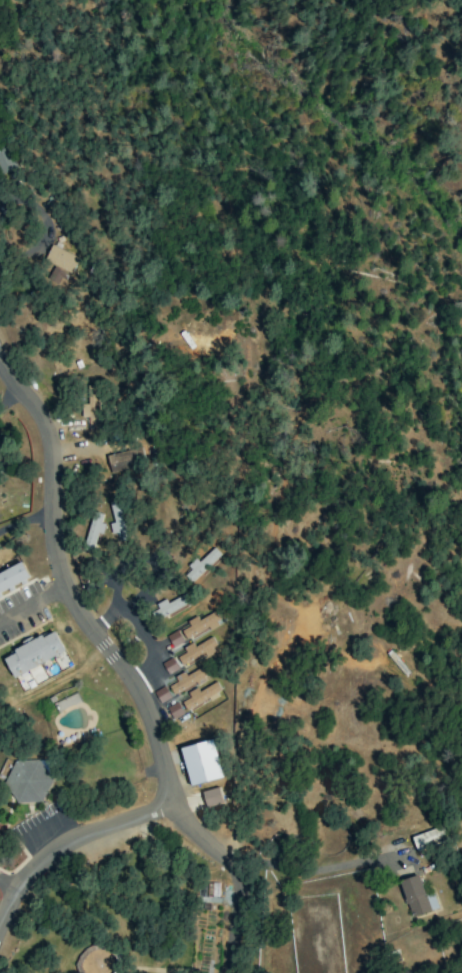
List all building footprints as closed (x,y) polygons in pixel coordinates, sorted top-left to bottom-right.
[(59,285),(65,273),(70,275),(78,258),(51,244),(43,259),(54,265),(46,279),(59,285)] [(81,405),(82,418),(87,417),(88,431),(102,430),(98,385),(86,386),(87,404),(81,405)] [(111,473),(143,466),(139,448),(107,455),(111,473)] [(109,502),(114,523),(110,524),(112,534),(116,533),(117,541),(128,539),(120,500),(109,502)] [(94,512),(81,550),(93,554),(103,524),(100,523),(103,515),(94,512)] [(220,555),(212,547),(185,573),(192,581),(220,555)] [(21,562),(0,573),(0,593),(29,577),(21,562)] [(149,610),(154,620),(188,604),(184,595),(167,603),(166,602),(149,610)] [(181,631),(187,641),(222,622),(216,611),(198,621),(196,616),(186,621),(189,626),(181,631)] [(2,654),(13,676),(64,653),(54,630),(2,654)] [(166,636),(173,648),(183,642),(176,630),(166,636)] [(182,648),(185,653),(177,656),(182,667),(216,650),(211,638),(193,646),(191,643),(182,648)] [(167,675),(178,669),(171,658),(161,663),(167,675)] [(177,682),(168,686),(173,695),(206,677),(201,667),(185,676),(183,672),(174,677),(177,682)] [(181,702),(187,711),(221,691),(215,682),(198,692),(196,687),(186,693),(189,698),(181,702)] [(223,778),(213,740),(181,748),(191,786),(223,778)] [(9,803),(50,802),(48,759),(8,761),(9,803)] [(206,807),(223,803),(219,787),(202,791),(206,807)] [(443,842),(439,828),(412,836),(416,850),(443,842)] [(399,882),(411,917),(431,911),(418,875),(399,882)]
